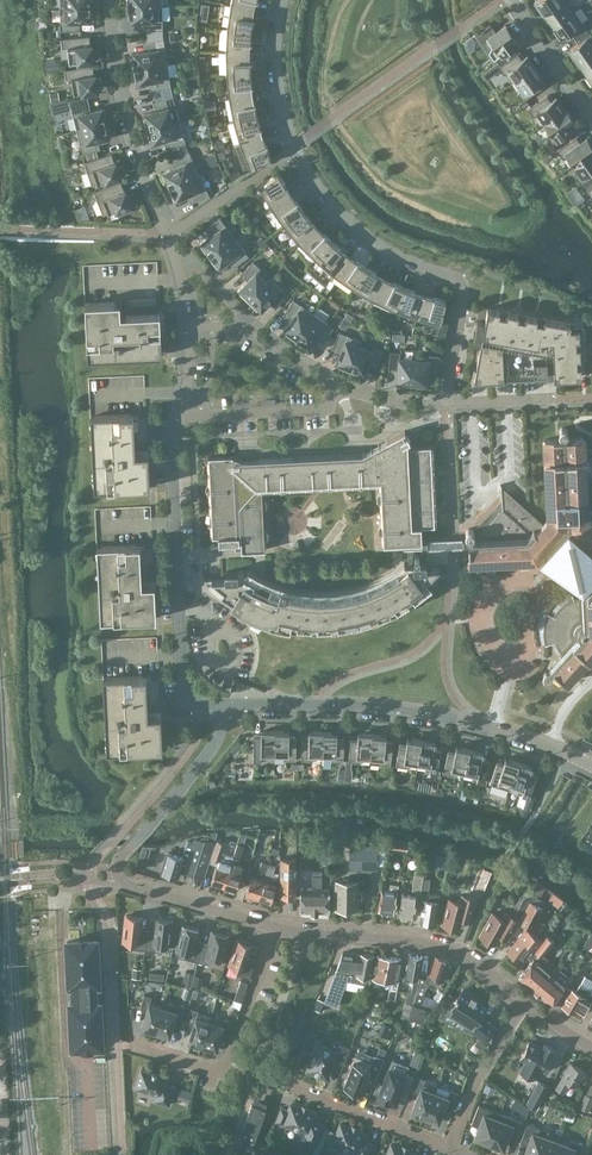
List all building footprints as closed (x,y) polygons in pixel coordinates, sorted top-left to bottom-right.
[(229,4),(251,8),(253,0),(230,0),(229,4)] [(562,0),(560,1),(559,0),(537,0),(533,3),(542,15),(562,0)] [(567,0),(562,0),(542,15),(550,27),(574,10),(567,0)] [(226,27),(250,30),(252,18),(250,18),(251,8),(229,4),(226,27)] [(89,6),(59,6),(60,30),(75,30),(75,21),(92,20),(92,10),(89,10),(89,6)] [(154,6),(127,6),(128,18),(131,18),(131,21),(145,21),(145,30),(162,29),(162,19),(154,20),(154,6)] [(569,31),(573,37),(586,28),(574,10),(550,27),(559,39),(569,31)] [(495,58),(498,61),(504,57),(501,54),(517,43),(518,43),(505,24),(504,25),(495,32),(493,29),(486,33),(488,36),(485,38),(491,46),(488,52),(493,59),(495,58)] [(249,41),(250,30),(226,27),(224,51),(247,51),(247,41),(249,41)] [(575,63),(591,51),(591,36),(586,28),(573,37),(578,43),(567,51),(575,63)] [(92,50),(91,44),(90,44),(89,35),(60,38),(61,48),(67,48),(68,62),(93,59),(93,58),(98,58),(97,49),(92,50)] [(133,68),(167,63),(163,39),(146,41),(148,51),(134,53),(134,55),(131,56),(133,68)] [(225,74),(249,72),(249,61),(247,61),(247,51),(224,51),(225,74)] [(575,63),(584,75),(591,69),(591,51),(575,63)] [(510,73),(515,80),(534,67),(526,55),(525,55),(526,56),(522,59),(517,53),(506,61),(504,57),(498,61),(500,65),(498,66),(503,74),(510,73)] [(170,87),(167,63),(133,68),(134,80),(137,79),(138,82),(152,80),(153,89),(170,87)] [(96,79),(95,73),(94,74),(92,65),(63,69),(65,79),(71,78),(73,93),(97,89),(97,88),(102,87),(101,79),(96,79)] [(534,67),(515,80),(520,88),(517,94),(522,101),(542,87),(538,81),(542,79),(543,79),(534,67)] [(584,75),(591,86),(591,69),(584,75)] [(184,85),(194,85),(194,70),(184,70),(184,85)] [(251,84),(249,72),(225,74),(227,97),(250,94),(249,84),(251,84)] [(232,121),(256,115),(254,103),(252,104),(250,94),(227,97),(232,121)] [(544,122),(565,108),(564,107),(563,107),(564,108),(563,108),(555,97),(554,97),(555,98),(551,100),(547,95),(527,108),(532,116),(539,115),(544,122)] [(76,130),(104,123),(103,118),(106,118),(104,108),(87,112),(85,103),(89,102),(87,96),(69,100),(70,106),(76,130)] [(145,128),(171,121),(168,108),(175,106),(172,96),(156,100),(158,109),(144,113),(145,116),(142,117),(145,128)] [(573,120),(565,108),(544,122),(549,130),(546,136),(552,143),(571,129),(567,123),(572,120),(573,120)] [(521,120),(526,114),(520,110),(515,116),(521,120)] [(259,126),(256,115),(232,121),(239,143),(260,136),(257,126),(259,126)] [(168,147),(170,152),(186,146),(185,143),(178,119),(171,121),(145,128),(149,140),(152,139),(152,142),(166,138),(168,147)] [(104,123),(76,130),(81,153),(82,153),(96,150),(94,140),(111,136),(108,126),(105,127),(104,123)] [(535,138),(537,143),(544,141),(539,126),(527,131),(530,140),(535,138)] [(263,145),(260,136),(239,143),(248,167),(250,170),(270,156),(270,155),(265,145),(263,145)] [(573,164),(591,151),(591,147),(586,137),(585,138),(580,142),(576,136),(556,150),(561,157),(568,156),(573,164)] [(168,182),(170,186),(198,172),(188,150),(186,146),(170,152),(172,157),(176,166),(161,173),(165,183),(168,182)] [(82,153),(84,161),(98,157),(96,150),(82,153)] [(573,164),(578,171),(575,177),(580,184),(591,176),(591,151),(573,164)] [(111,153),(98,157),(84,161),(83,162),(91,185),(120,175),(119,174),(124,173),(122,165),(117,166),(115,161),(114,161),(111,153)] [(237,169),(227,172),(229,178),(239,175),(237,169)] [(198,172),(170,186),(172,189),(169,191),(173,200),(189,193),(193,202),(208,194),(198,172)] [(257,185),(269,206),(288,194),(283,185),(285,184),(278,172),(277,172),(257,185)] [(124,189),(120,181),(93,191),(102,214),(117,208),(119,215),(132,210),(129,204),(130,203),(130,202),(134,201),(131,193),(127,194),(125,189),(124,189)] [(269,206),(283,225),(302,210),(296,201),(294,202),(288,194),(269,206)] [(250,202),(243,206),(250,217),(257,213),(250,202)] [(298,243),(315,228),(308,220),(310,219),(302,210),(283,225),(298,243)] [(207,250),(210,254),(234,236),(219,217),(207,226),(212,233),(199,244),(205,252),(207,250)] [(322,235),(315,228),(298,243),(315,260),(332,242),(323,234),(322,235)] [(234,236),(210,254),(213,257),(210,259),(216,268),(230,257),(236,265),(248,256),(234,236)] [(333,275),(347,257),(339,251),(340,249),(332,242),(315,260),(333,275)] [(355,263),(347,257),(333,275),(353,288),(366,268),(356,261),(355,263)] [(150,258),(83,260),(83,280),(98,279),(98,270),(117,269),(116,261),(125,261),(125,268),(135,268),(135,277),(151,276),(150,258)] [(248,301),(266,282),(256,272),(260,268),(253,261),(242,272),(249,278),(239,289),(241,291),(239,293),(248,301)] [(291,271),(303,281),(308,274),(296,264),(291,271)] [(373,300),(383,280),(375,275),(376,273),(366,268),(353,288),(373,300)] [(270,277),(266,282),(248,301),(256,310),(258,307),(260,309),(270,299),(277,306),(288,295),(270,277)] [(392,284),(383,280),(373,300),(394,310),(404,287),(393,282),(392,284)] [(415,291),(404,287),(394,310),(416,318),(423,297),(414,293),(415,291)] [(433,299),(423,297),(416,318),(439,324),(440,317),(445,301),(433,297),(433,299)] [(294,340),(313,313),(293,299),(284,312),(292,317),(284,329),(286,330),(284,333),(294,340)] [(84,303),(85,321),(87,359),(101,358),(121,357),(141,356),(161,355),(160,332),(159,316),(130,317),(131,319),(126,319),(117,320),(117,307),(114,307),(113,302),(84,303)] [(477,319),(473,341),(480,342),(474,378),(477,381),(581,376),(578,324),(487,307),(484,320),(477,319)] [(333,327),(313,313),(294,340),(304,347),(306,344),(308,346),(316,334),(324,340),(333,327)] [(440,317),(439,324),(447,327),(448,319),(440,317)] [(337,366),(349,371),(360,346),(362,341),(338,331),(333,345),(341,349),(336,362),(339,363),(337,366)] [(360,346),(349,371),(360,375),(361,372),(364,373),(369,360),(378,364),(383,350),(374,346),(372,351),(360,346)] [(399,385),(411,386),(413,359),(399,358),(400,352),(390,351),(388,366),(398,367),(397,381),(399,382),(399,385)] [(413,359),(411,386),(423,386),(424,383),(426,384),(428,370),(437,370),(438,355),(428,354),(428,360),(413,359)] [(92,456),(93,476),(93,490),(131,488),(149,487),(148,458),(142,458),(142,455),(129,456),(129,447),(129,443),(131,442),(130,414),(117,414),(90,415),(91,436),(92,456)] [(465,533),(465,534),(466,535),(467,536),(468,561),(536,558),(544,554),(547,558),(545,562),(543,564),(549,569),(551,565),(553,563),(565,574),(571,594),(572,598),(564,602),(561,605),(551,615),(547,612),(546,613),(547,613),(545,618),(543,624),(543,632),(543,639),(544,644),(544,645),(553,641),(557,649),(562,655),(556,661),(553,665),(550,668),(548,670),(545,671),(543,676),(549,679),(551,673),(553,671),(566,683),(573,675),(576,672),(585,662),(590,662),(591,661),(591,591),(591,590),(591,521),(588,517),(587,515),(583,437),(575,437),(565,438),(565,435),(567,433),(564,427),(559,430),(561,436),(561,438),(552,439),(544,439),(548,517),(547,520),(543,524),(526,509),(501,485),(501,484),(499,484),(501,497),(501,499),(475,528),(473,530),(472,529),(471,528),(469,528),(468,528),(467,529),(466,530),(465,531),(465,533)] [(220,456),(208,457),(211,536),(218,536),(218,543),(219,543),(231,542),(234,542),(234,546),(234,547),(235,547),(235,546),(240,546),(240,551),(265,549),(262,486),(265,486),(297,484),(344,482),(376,480),(380,480),(383,542),(382,543),(382,544),(403,543),(403,547),(421,546),(421,542),(421,537),(420,526),(433,525),(430,446),(414,446),(407,446),(407,441),(409,440),(407,435),(404,436),(402,432),(405,431),(404,430),(386,440),(388,445),(378,450),(379,452),(258,458),(259,463),(248,463),(232,456),(232,455),(231,455),(220,456)] [(442,550),(442,539),(423,539),(423,551),(442,550)] [(98,587),(99,607),(100,621),(137,619),(156,618),(154,589),(149,589),(148,586),(136,587),(135,573),(137,573),(136,544),(123,545),(96,546),(97,567),(98,587)] [(318,597),(301,596),(285,593),(286,589),(280,587),(278,592),(268,589),(253,582),(254,581),(244,574),(246,571),(246,570),(224,571),(224,578),(211,579),(223,588),(220,592),(232,600),(257,614),(255,619),(258,620),(276,626),(296,630),(297,627),(311,628),(311,625),(317,625),(317,628),(331,627),(331,624),(337,624),(337,627),(352,625),(351,622),(357,621),(358,624),(372,620),(371,617),(376,615),(377,618),(391,612),(389,609),(395,607),(396,610),(409,602),(407,600),(412,597),(414,599),(431,586),(437,580),(431,575),(439,567),(426,568),(426,561),(419,561),(419,559),(419,554),(413,555),(414,559),(414,562),(404,562),(404,563),(406,566),(397,573),(383,582),(367,589),(351,593),(335,596),(318,597)] [(142,675),(102,677),(106,751),(162,749),(160,720),(155,720),(155,717),(142,717),(141,704),(144,704),(142,675)] [(274,754),(274,730),(260,730),(260,736),(253,736),(253,759),(265,759),(265,754),(274,754)] [(289,730),(274,730),(274,754),(283,754),(283,760),(295,760),(296,736),(289,736),(289,730)] [(322,755),(322,731),(308,730),(308,736),(301,736),(300,760),(313,760),(313,754),(322,755)] [(336,731),(322,731),(322,755),(331,755),(331,760),(343,761),(343,737),(336,737),(336,731)] [(369,757),(372,733),(357,732),(357,738),(350,737),(348,761),(360,762),(361,756),(369,757)] [(372,733),(369,757),(369,763),(390,765),(392,741),(385,740),(386,735),(372,733)] [(408,761),(417,763),(421,739),(407,737),(406,743),(399,742),(395,765),(407,767),(408,761)] [(421,739),(417,763),(426,764),(425,770),(437,772),(441,748),(434,747),(435,741),(421,739)] [(464,772),(469,748),(455,745),(454,751),(447,749),(442,773),(454,775),(455,770),(464,772)] [(483,751),(469,748),(464,772),(473,773),(472,779),(483,782),(489,758),(482,757),(483,751)] [(509,789),(511,784),(510,784),(518,762),(504,757),(503,763),(496,760),(488,783),(500,787),(500,786),(509,789)] [(531,766),(518,762),(510,784),(511,784),(519,787),(517,792),(529,796),(536,774),(529,771),(531,766)] [(167,852),(161,871),(177,876),(179,869),(184,871),(183,872),(203,878),(214,841),(194,838),(187,859),(167,852)] [(387,848),(407,850),(408,840),(388,838),(387,848)] [(219,860),(225,842),(218,839),(211,857),(219,860)] [(238,841),(233,855),(224,884),(237,888),(245,862),(239,860),(244,843),(238,841)] [(351,844),(350,869),(376,869),(377,844),(351,844)] [(224,884),(233,855),(228,853),(225,863),(224,866),(217,864),(211,880),(224,884)] [(281,857),(280,895),(295,896),(296,858),(281,857)] [(259,896),(268,866),(261,863),(257,874),(259,875),(258,878),(251,876),(246,892),(259,896)] [(424,865),(423,870),(420,892),(426,893),(426,892),(429,892),(433,866),(424,865)] [(274,868),(268,866),(259,896),(262,897),(261,899),(270,902),(270,899),(271,900),(276,884),(270,882),(271,879),(274,868)] [(420,892),(423,870),(415,869),(412,891),(420,892)] [(315,884),(314,887),(321,887),(321,875),(312,875),(312,884),(315,884)] [(329,910),(330,879),(324,878),(324,887),(301,887),(300,909),(311,909),(311,911),(318,911),(318,910),(329,910)] [(335,880),(335,906),(357,907),(357,896),(361,896),(361,890),(358,890),(358,880),(335,880)] [(389,889),(380,888),(377,909),(380,910),(381,911),(381,912),(386,913),(386,912),(388,911),(393,912),(396,891),(397,891),(398,884),(390,882),(389,889)] [(397,914),(399,915),(401,917),(404,918),(407,916),(413,917),(416,894),(400,892),(397,914)] [(427,893),(426,898),(423,898),(420,920),(435,922),(439,894),(427,893)] [(440,924),(444,925),(445,927),(453,929),(455,928),(459,929),(462,919),(470,921),(477,898),(461,893),(459,900),(448,897),(440,924)] [(516,919),(531,928),(544,908),(529,899),(516,919)] [(492,911),(479,934),(494,943),(499,934),(507,938),(517,920),(504,913),(502,917),(492,911)] [(132,948),(145,949),(147,932),(139,931),(140,928),(141,916),(125,915),(123,941),(133,942),(132,948)] [(147,932),(145,949),(157,951),(158,945),(168,946),(171,920),(155,918),(154,928),(154,933),(147,932)] [(197,961),(201,944),(194,942),(198,929),(199,929),(199,928),(182,924),(181,924),(182,925),(176,949),(186,952),(185,958),(197,961)] [(506,951),(511,955),(510,956),(516,960),(517,959),(519,961),(530,946),(534,948),(541,939),(524,928),(506,951)] [(208,946),(201,944),(197,961),(209,964),(211,958),(221,960),(224,947),(227,935),(212,931),(209,942),(208,946)] [(547,935),(535,950),(542,955),(553,940),(547,935)] [(78,940),(66,941),(68,985),(72,985),(73,991),(70,991),(71,998),(73,997),(73,1003),(69,1003),(72,1048),(83,1047),(83,1050),(90,1050),(90,1047),(102,1046),(99,1002),(96,1002),(95,984),(99,984),(96,939),(85,940),(85,937),(78,937),(78,940)] [(228,964),(238,968),(237,973),(249,977),(254,961),(247,959),(252,945),(250,944),(250,942),(240,939),(240,940),(237,939),(228,964)] [(535,956),(519,977),(534,990),(539,994),(554,976),(549,972),(542,966),(544,964),(539,960),(542,955),(535,950),(531,953),(535,956)] [(333,977),(326,998),(337,1002),(346,980),(351,980),(368,984),(374,954),(360,953),(360,954),(358,953),(342,952),(333,977)] [(415,992),(417,983),(418,976),(422,956),(408,953),(403,980),(413,982),(411,991),(415,992)] [(426,978),(418,976),(417,983),(415,992),(414,1000),(423,1003),(426,996),(423,995),(428,983),(435,986),(438,976),(441,977),(448,958),(435,954),(426,978)] [(384,978),(389,956),(388,956),(377,955),(372,977),(371,985),(382,988),(383,983),(384,978)] [(401,957),(389,956),(384,978),(383,983),(390,984),(388,997),(394,998),(395,997),(400,973),(397,973),(401,957)] [(554,976),(539,994),(549,1003),(550,1002),(567,982),(571,977),(561,968),(554,976)] [(163,973),(149,971),(148,978),(162,980),(163,973)] [(182,984),(189,986),(192,973),(185,971),(182,984)] [(238,987),(245,989),(247,982),(240,979),(238,987)] [(561,1005),(576,1014),(578,1012),(582,1015),(591,998),(591,990),(580,983),(575,991),(570,988),(561,1005)] [(464,988),(449,1010),(468,1023),(465,1027),(478,1036),(485,1041),(494,1027),(487,1022),(479,1017),(485,1007),(470,997),(472,994),(464,988)] [(194,989),(192,996),(199,998),(201,991),(194,989)] [(155,1033),(162,1006),(149,1003),(151,996),(144,994),(140,1007),(147,1009),(142,1026),(144,1027),(143,1029),(155,1033)] [(162,1006),(155,1033),(166,1036),(166,1034),(169,1035),(174,1017),(181,1019),(185,1006),(178,1004),(177,1005),(164,1001),(162,1006)] [(422,1023),(430,1011),(405,1002),(401,1015),(422,1023)] [(191,1008),(187,1021),(194,1023),(188,1040),(191,1041),(190,1043),(201,1047),(211,1015),(198,1011),(198,1010),(191,1008)] [(211,1015),(201,1047),(213,1050),(213,1048),(216,1048),(221,1032),(227,1034),(231,1021),(211,1015)] [(394,1026),(382,1022),(378,1033),(389,1037),(394,1026)] [(529,1041),(520,1058),(525,1060),(520,1071),(533,1078),(539,1067),(544,1070),(553,1054),(551,1053),(554,1048),(544,1042),(541,1047),(529,1041)] [(312,1046),(302,1073),(322,1081),(329,1063),(338,1067),(345,1050),(335,1046),(331,1054),(312,1046)] [(379,1047),(377,1053),(383,1056),(386,1049),(379,1047)] [(79,1059),(87,1059),(88,1055),(67,1054),(66,1064),(78,1065),(79,1059)] [(349,1087),(348,1090),(359,1094),(368,1072),(377,1076),(384,1058),(374,1054),(371,1061),(355,1055),(343,1084),(349,1087)] [(575,1086),(585,1070),(570,1062),(555,1088),(563,1092),(569,1082),(575,1086)] [(168,1077),(140,1068),(135,1087),(140,1089),(142,1091),(147,1093),(150,1091),(155,1093),(153,1100),(168,1104),(174,1086),(166,1083),(168,1077)] [(399,1092),(406,1095),(414,1077),(406,1073),(405,1074),(389,1068),(378,1097),(389,1101),(389,1100),(395,1102),(399,1092)] [(416,1075),(411,1089),(418,1092),(411,1110),(425,1115),(435,1090),(437,1085),(438,1082),(425,1076),(424,1078),(416,1075)] [(538,1080),(527,1101),(536,1106),(547,1085),(538,1080)] [(486,1084),(483,1090),(492,1094),(495,1087),(486,1084)] [(435,1090),(425,1115),(438,1121),(445,1103),(452,1106),(458,1092),(450,1088),(449,1090),(437,1085),(435,1090)] [(585,1093),(578,1107),(589,1111),(591,1104),(591,1097),(585,1093)] [(265,1108),(252,1103),(251,1103),(237,1145),(251,1150),(265,1108)] [(290,1103),(288,1110),(281,1107),(277,1116),(276,1120),(283,1123),(303,1131),(301,1138),(315,1144),(324,1124),(314,1120),(316,1116),(317,1114),(290,1103)] [(489,1142),(499,1116),(500,1113),(478,1104),(474,1116),(473,1119),(480,1122),(475,1136),(489,1142)] [(499,1116),(489,1142),(502,1147),(508,1133),(516,1136),(522,1121),(514,1118),(500,1113),(499,1116)] [(352,1154),(369,1154),(373,1144),(364,1140),(367,1134),(340,1123),(332,1143),(353,1151),(352,1154)] [(527,1123),(521,1137),(529,1140),(523,1154),(525,1154),(579,1154),(583,1144),(570,1139),(568,1145),(560,1141),(554,1140),(537,1133),(540,1128),(527,1123)] [(556,1129),(553,1136),(560,1138),(563,1131),(556,1129)] [(417,1154),(391,1144),(386,1154),(417,1154)]
